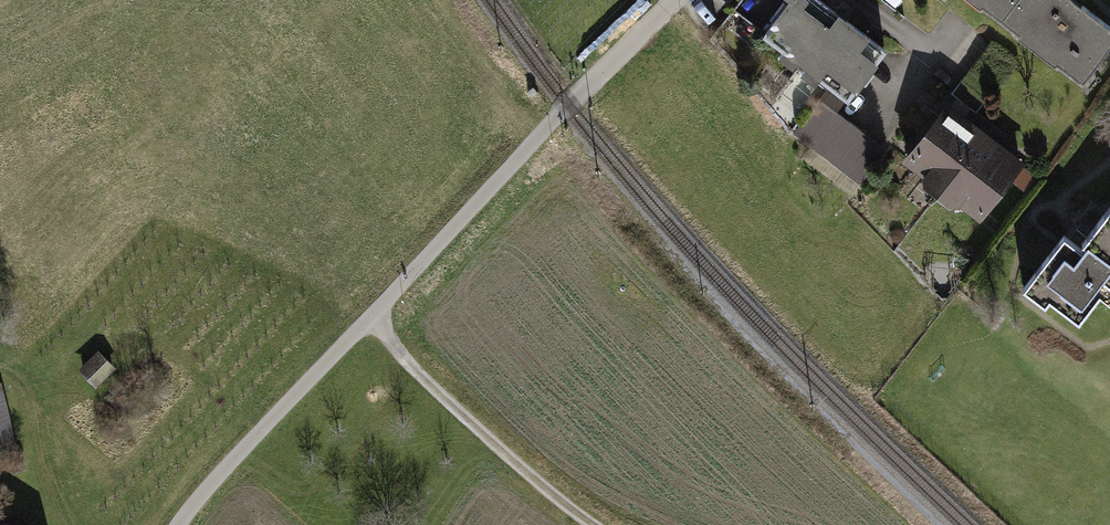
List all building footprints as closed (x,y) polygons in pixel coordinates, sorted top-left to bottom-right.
[(818,0),(786,0),(758,36),(843,102),(883,51),(818,0)] [(1070,0),(966,0),(1074,83),(1109,36),(1109,31),(1070,0)] [(981,217),(1024,160),(944,100),(901,157),(981,217)] [(795,134),(860,186),(886,154),(821,102),(795,134)] [(1078,245),(1061,233),(1021,288),(1043,304),(1048,297),(1079,319),(1099,292),(1109,300),(1109,201),(1078,245)] [(115,368),(98,350),(77,369),(95,388),(115,368)] [(18,453),(0,384),(0,458),(18,453)]
